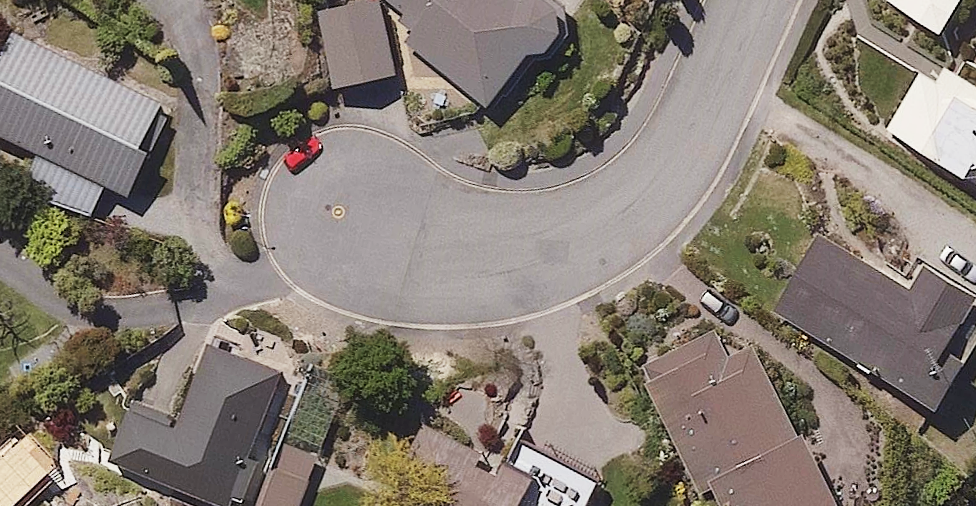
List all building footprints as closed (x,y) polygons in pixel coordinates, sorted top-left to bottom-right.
[(312,5),(328,87),(394,75),(379,0),(340,0),(312,5)] [(416,55),(495,118),(577,16),(557,0),(413,0),(416,2),(401,20),(427,41),(416,55)] [(881,2),(947,43),(974,0),(883,0),(881,2)] [(45,154),(27,192),(91,222),(108,184),(130,193),(171,104),(15,31),(0,64),(0,133),(45,154)] [(886,136),(975,196),(975,78),(941,54),(886,136)] [(776,310),(945,409),(975,356),(975,299),(918,265),(902,293),(815,243),(776,310)] [(121,471),(208,505),(249,505),(269,456),(254,450),(287,365),(222,339),(191,417),(149,400),(121,471)] [(691,493),(717,482),(727,505),(826,505),(755,342),(646,389),(691,493)] [(389,505),(593,505),(602,487),(528,449),(516,472),(431,426),(389,505)] [(291,435),(262,505),(307,505),(329,451),(291,435)]
